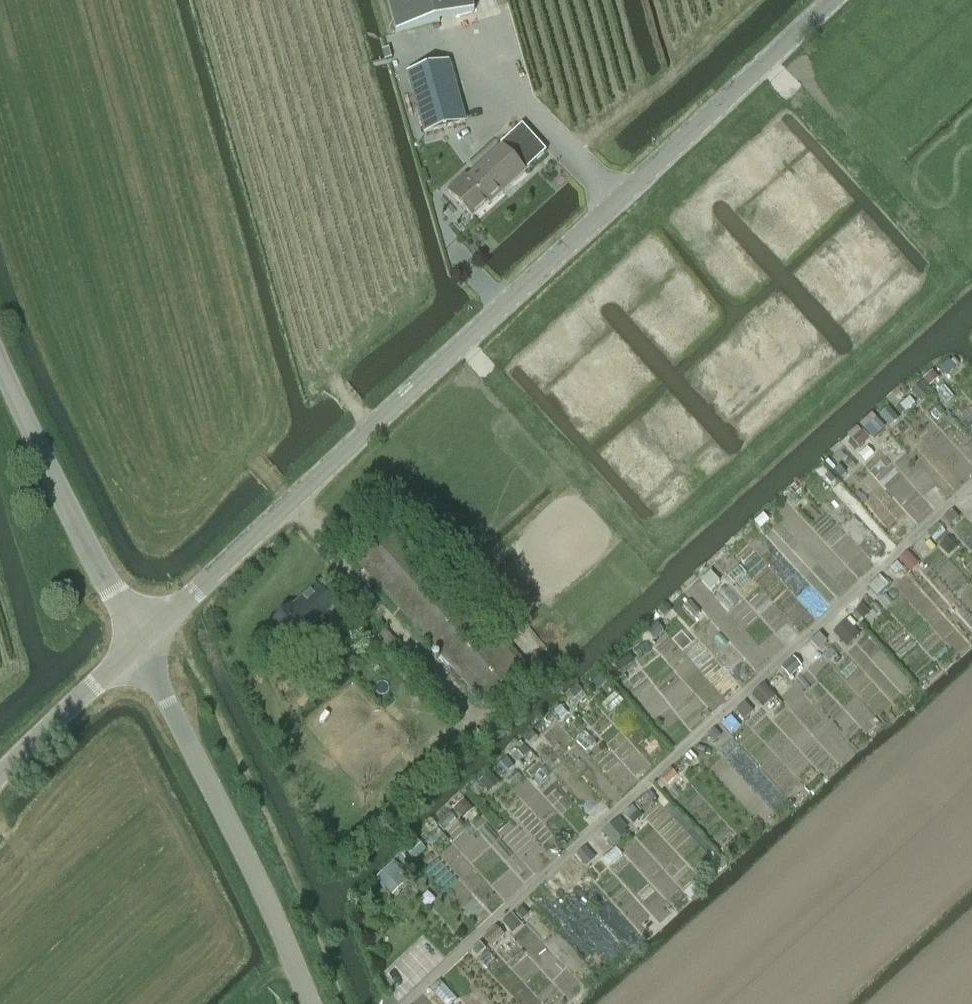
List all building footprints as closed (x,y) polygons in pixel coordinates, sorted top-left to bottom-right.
[(397,35),(475,13),(471,0),(388,0),(397,35)] [(439,28),(400,40),(409,74),(426,132),(465,122),(439,28)] [(466,176),(449,192),(473,218),(489,203),(490,205),(526,172),(524,171),(546,151),(524,126),(501,146),(503,148),(468,179),(466,176)] [(948,361),(940,368),(946,376),(955,369),(948,361)] [(933,372),(924,380),(929,386),(938,379),(933,372)] [(921,385),(912,393),(919,401),(928,393),(921,385)] [(909,398),(900,406),(905,412),(915,404),(909,398)] [(889,409),(880,416),(888,426),(897,419),(889,409)] [(875,420),(865,429),(873,439),(884,430),(875,420)] [(853,441),(848,445),(854,451),(868,438),(862,432),(853,441)] [(823,467),(817,472),(823,479),(828,474),(823,467)] [(839,467),(834,471),(841,478),(846,473),(839,467)] [(952,511),(944,519),(950,526),(958,518),(952,511)] [(764,515),(755,522),(756,523),(761,529),(770,521),(765,515),(764,515)] [(390,522),(354,555),(485,702),(522,669),(390,522)] [(948,539),(940,546),(946,552),(953,546),(948,539)] [(895,575),(903,568),(897,562),(890,569),(895,575)] [(711,574),(702,582),(711,591),(720,583),(711,574)] [(880,577),(868,587),(877,596),(888,586),(880,577)] [(293,605),(270,627),(294,652),(317,631),(313,627),(334,606),(316,586),(301,600),(303,602),(295,608),(293,605)] [(690,602),(684,609),(693,618),(699,612),(690,602)] [(665,617),(673,610),(669,606),(667,603),(659,610),(661,613),(665,617)] [(862,606),(853,615),(860,623),(869,614),(862,606)] [(524,625),(521,622),(515,614),(496,630),(506,641),(524,625)] [(847,621),(834,633),(842,641),(855,629),(847,621)] [(820,634),(812,641),(817,646),(825,640),(820,634)] [(629,656),(615,666),(619,672),(633,662),(629,656)] [(793,658),(781,668),(789,677),(800,667),(793,658)] [(778,673),(766,683),(772,691),(784,681),(778,673)] [(602,674),(591,685),(597,692),(608,681),(602,674)] [(765,685),(752,696),(761,705),(773,694),(765,685)] [(577,686),(569,693),(571,695),(574,698),(582,691),(579,688),(577,686)] [(428,703),(434,697),(428,691),(422,697),(428,703)] [(745,703),(736,712),(744,721),(753,712),(745,703)] [(563,705),(553,714),(558,719),(568,710),(563,705)] [(550,711),(542,718),(543,720),(549,726),(556,719),(551,713),(550,711)] [(714,730),(709,735),(715,742),(720,737),(714,730)] [(524,747),(513,756),(518,762),(529,753),(524,747)] [(691,752),(686,757),(692,764),(697,759),(691,752)] [(506,759),(499,766),(506,773),(513,767),(506,759)] [(662,778),(661,779),(667,785),(676,776),(670,770),(662,778)] [(490,774),(481,782),(488,790),(497,782),(490,774)] [(464,800),(455,809),(462,817),(471,808),(464,800)] [(620,819),(603,834),(612,842),(624,830),(627,828),(620,819)] [(586,848),(577,856),(584,865),(593,857),(586,848)] [(438,856),(422,873),(455,905),(471,889),(438,856)] [(394,862),(376,879),(391,894),(404,881),(399,876),(404,871),(394,862)] [(559,872),(547,882),(555,892),(552,894),(557,900),(572,887),(559,872)] [(522,909),(516,914),(522,920),(528,915),(522,909)] [(512,934),(522,925),(512,915),(503,923),(512,934)] [(496,927),(485,938),(493,947),(504,937),(496,927)]
